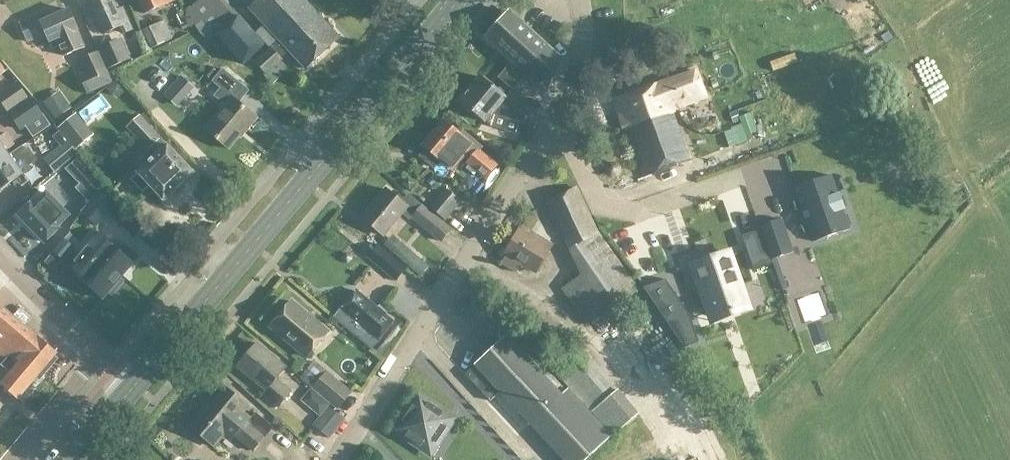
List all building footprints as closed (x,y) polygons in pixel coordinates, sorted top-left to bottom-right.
[(88,0),(103,33),(122,25),(125,32),(133,28),(123,7),(117,10),(112,0),(89,0),(88,0)] [(145,14),(175,0),(174,0),(139,0),(145,14)] [(306,0),(254,0),(249,5),(265,23),(255,32),(270,48),(279,38),(280,39),(272,47),(259,58),(270,70),(283,59),(281,57),(281,56),(283,57),(288,52),(288,51),(290,49),(306,67),(340,37),(306,0)] [(69,8),(57,14),(55,8),(40,15),(39,14),(20,22),(28,41),(46,33),(50,41),(51,41),(54,48),(60,45),(64,55),(85,46),(78,29),(79,29),(69,8)] [(238,15),(235,18),(216,35),(217,36),(243,65),(265,45),(238,15)] [(500,21),(500,20),(485,37),(537,85),(539,83),(548,91),(553,77),(555,77),(561,59),(521,23),(516,19),(502,19),(500,21)] [(165,20),(143,30),(151,48),(173,39),(165,20)] [(132,58),(122,38),(98,48),(99,51),(107,69),(132,58)] [(99,51),(85,57),(93,75),(81,80),(87,94),(112,82),(107,69),(99,51)] [(508,65),(498,77),(513,90),(524,78),(508,65)] [(215,96),(226,105),(205,130),(229,149),(256,116),(239,102),(249,90),(223,69),(213,81),(221,88),(215,96)] [(690,161),(671,110),(706,97),(696,71),(613,101),(623,127),(627,132),(643,178),(690,161)] [(506,98),(481,76),(470,89),(468,89),(462,96),(463,97),(460,101),(485,121),(492,113),(523,123),(529,106),(505,99),(506,98)] [(0,96),(0,98),(10,111),(29,97),(18,82),(0,96)] [(174,97),(186,108),(200,92),(188,82),(174,97)] [(57,92),(46,101),(59,115),(70,106),(57,92)] [(89,125),(112,111),(103,96),(80,110),(89,125)] [(27,126),(35,138),(52,126),(33,98),(10,114),(21,130),(27,126)] [(75,113),(60,126),(78,148),(94,135),(75,113)] [(137,171),(138,172),(131,178),(143,191),(150,184),(164,199),(194,172),(167,143),(167,144),(140,114),(128,126),(148,148),(151,145),(158,152),(137,171)] [(419,156),(433,168),(440,160),(451,169),(466,151),(472,157),(467,163),(485,178),(496,166),(478,151),(482,147),(463,131),(460,135),(444,121),(423,146),(426,149),(419,156)] [(10,154),(8,151),(15,146),(7,133),(0,137),(0,161),(10,154)] [(76,150),(68,140),(44,159),(55,173),(79,154),(76,150)] [(31,170),(30,167),(38,161),(29,147),(21,153),(18,149),(10,154),(0,161),(0,191),(31,170)] [(92,173),(75,188),(89,202),(99,191),(102,187),(92,173)] [(823,177),(795,187),(804,212),(802,212),(805,219),(806,218),(814,241),(849,228),(842,209),(844,208),(839,193),(837,194),(836,192),(829,194),(823,177)] [(458,199),(444,187),(428,206),(442,218),(458,199)] [(576,188),(546,202),(581,275),(561,289),(586,325),(639,290),(599,231),(597,233),(576,188)] [(408,195),(402,202),(387,190),(362,219),(382,235),(403,210),(441,242),(450,230),(408,195)] [(87,205),(81,212),(97,225),(107,212),(120,223),(127,215),(99,191),(89,202),(87,205)] [(59,225),(69,215),(47,192),(37,202),(36,203),(34,201),(19,215),(44,242),(59,228),(57,226),(58,225),(59,225)] [(794,253),(781,217),(759,225),(772,261),(794,253)] [(119,225),(129,241),(139,235),(129,219),(119,225)] [(519,229),(504,255),(506,256),(502,264),(516,272),(520,264),(535,273),(552,244),(535,234),(533,238),(519,229)] [(773,264),(772,260),(771,260),(760,230),(758,230),(759,232),(744,237),(749,250),(747,251),(754,271),(773,264)] [(78,271),(75,274),(76,275),(72,279),(86,290),(90,286),(103,297),(108,290),(112,293),(123,279),(120,276),(132,261),(137,254),(123,242),(118,249),(96,231),(69,264),(78,271)] [(64,238),(53,250),(63,258),(73,246),(64,238)] [(402,243),(394,252),(413,269),(421,259),(402,243)] [(729,252),(693,265),(711,317),(727,312),(727,313),(732,311),(732,310),(739,308),(733,290),(739,288),(740,290),(742,290),(729,252)] [(390,254),(379,267),(395,280),(406,268),(390,254)] [(666,322),(689,314),(666,279),(643,288),(666,322)] [(356,291),(334,316),(333,318),(370,350),(393,322),(356,291)] [(829,316),(821,292),(797,300),(805,324),(829,316)] [(328,332),(292,302),(271,327),(307,357),(328,332)] [(54,356),(57,353),(0,304),(0,364),(11,373),(1,384),(6,388),(4,390),(12,396),(13,394),(18,399),(37,377),(40,379),(57,359),(54,356)] [(502,340),(490,351),(475,365),(476,367),(467,376),(488,399),(486,401),(517,435),(529,424),(533,428),(539,429),(543,426),(567,453),(564,456),(565,459),(584,459),(611,435),(568,388),(562,394),(561,393),(564,390),(548,372),(544,375),(507,335),(502,340)] [(576,341),(550,363),(591,412),(593,411),(616,438),(641,418),(576,341)] [(262,394),(277,407),(290,391),(276,380),(286,367),(257,343),(237,367),(265,390),(262,394)] [(391,350),(379,368),(388,373),(399,355),(391,350)] [(312,388),(337,408),(351,392),(326,371),(312,388)] [(223,387),(207,406),(204,404),(187,425),(214,447),(223,436),(229,441),(234,435),(253,451),(264,438),(245,422),(249,417),(243,412),(247,407),(223,387)] [(419,395),(396,430),(430,453),(442,436),(437,432),(448,415),(419,395)] [(314,404),(314,409),(321,414),(329,404),(320,397),(314,404)] [(329,438),(344,419),(329,407),(313,426),(329,438)]
